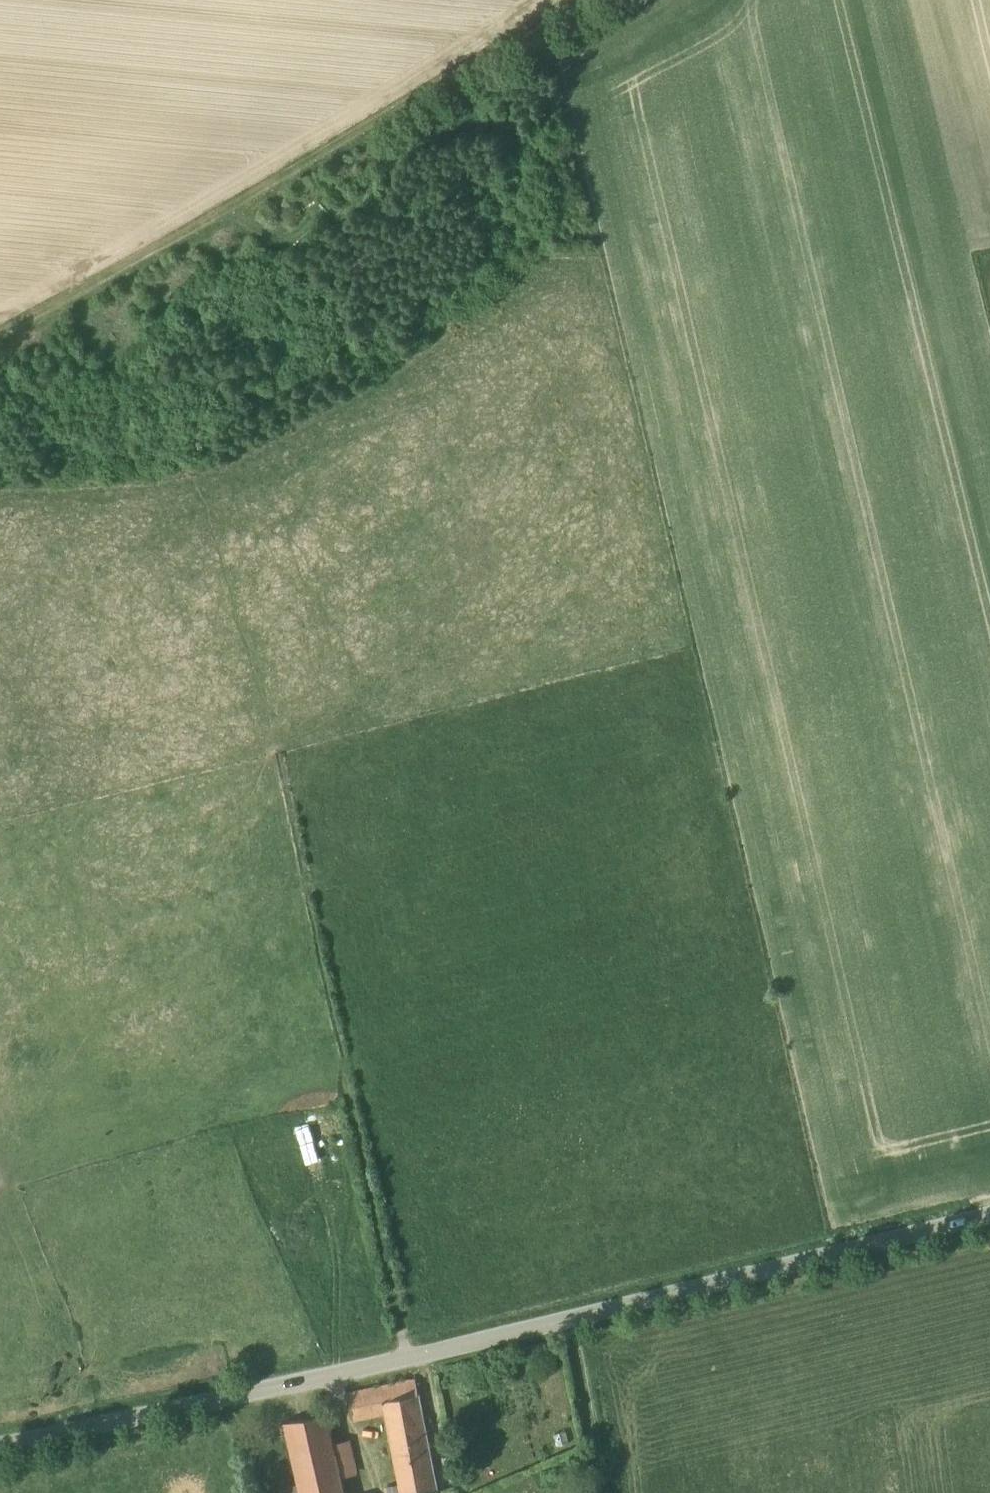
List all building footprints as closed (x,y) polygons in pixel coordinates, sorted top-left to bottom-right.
[(416,1379),(349,1392),(355,1421),(386,1414),(401,1485),(403,1492),(431,1492),(439,1492),(419,1394),(416,1379)] [(327,1413),(285,1423),(299,1484),(279,1488),(281,1492),(346,1492),(342,1477),(359,1473),(355,1459),(338,1463),(334,1444),(327,1413)]
